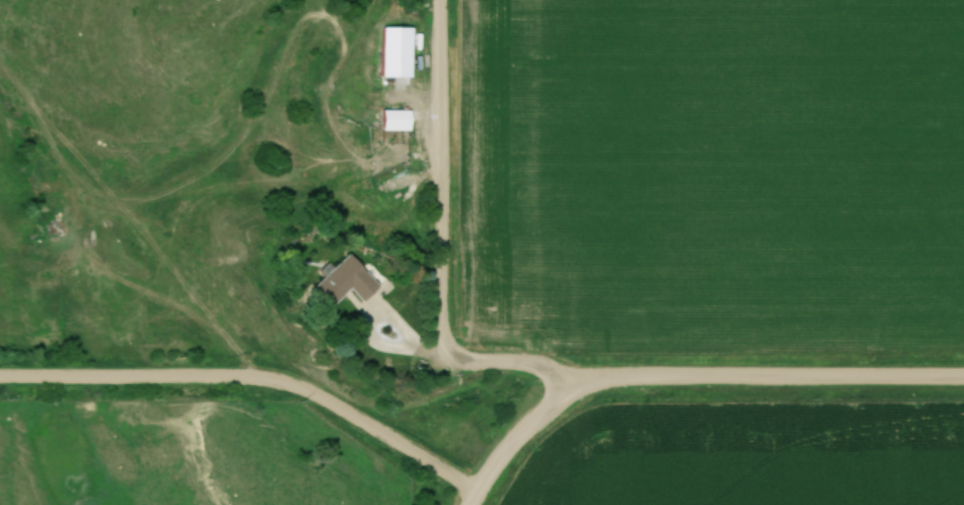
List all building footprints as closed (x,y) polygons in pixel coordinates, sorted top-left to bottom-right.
[(385,132),(414,132),(414,111),(385,111),(385,132)] [(383,288),(351,254),(314,291),(333,310),(355,289),(368,302),(383,288)]
